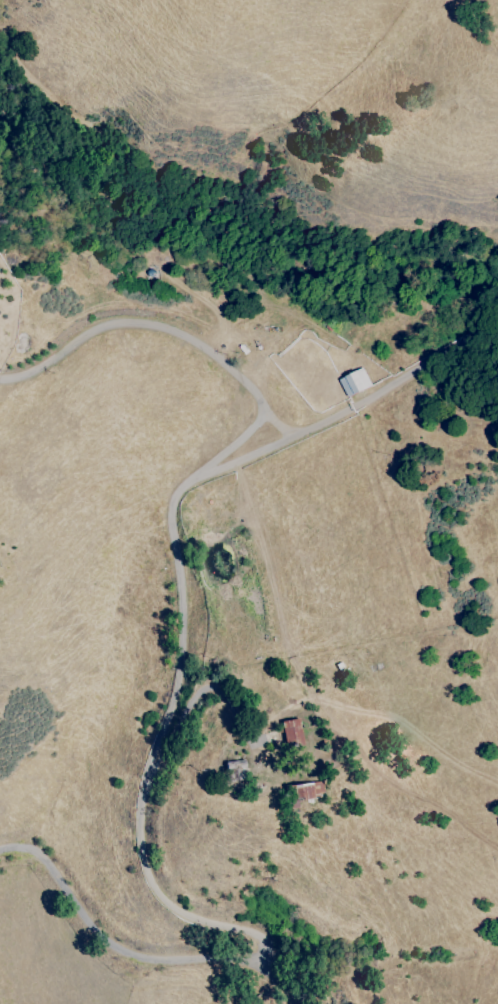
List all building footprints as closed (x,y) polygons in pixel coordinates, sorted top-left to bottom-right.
[(338,380),(346,398),(370,388),(363,369),(338,380)] [(280,722),(285,744),(294,742),(294,746),(303,744),(298,718),(280,722)] [(292,785),(294,800),(324,797),(323,782),(292,785)]
